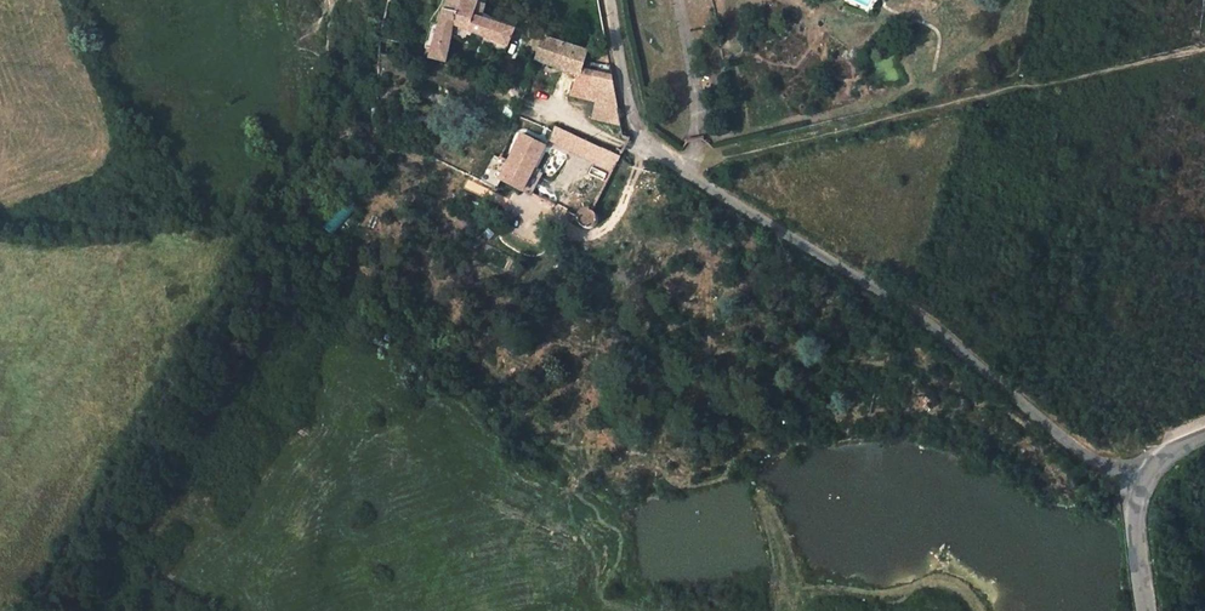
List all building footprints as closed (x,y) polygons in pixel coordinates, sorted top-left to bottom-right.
[(443,7),(428,56),(446,61),(454,25),(509,46),(514,27),(482,17),(486,3),(477,0),(445,0),(443,7)] [(544,36),(535,57),(580,74),(572,94),(596,102),(592,119),(620,126),(609,57),(544,36)] [(613,170),(620,153),(554,125),(547,142),(613,170)] [(622,149),(627,139),(609,130),(604,140),(622,149)] [(502,182),(520,191),(544,147),(522,136),(498,179),(502,182)] [(581,204),(573,218),(587,226),(595,213),(581,204)]
